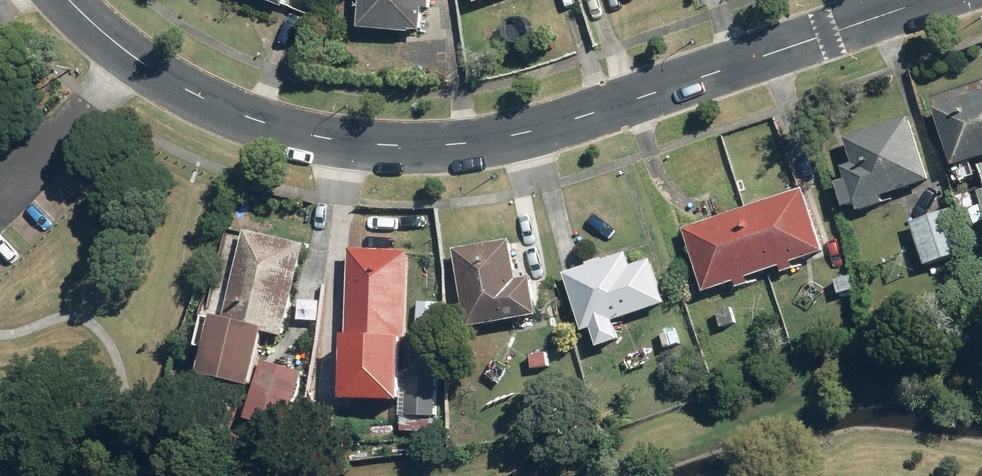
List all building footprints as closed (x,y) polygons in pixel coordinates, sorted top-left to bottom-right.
[(285,10),(289,0),(259,0),(285,10)] [(359,32),(409,36),(410,34),(422,34),(424,11),(430,11),(431,0),(361,0),(359,32)] [(934,112),(954,170),(981,160),(981,96),(934,112)] [(845,141),(853,166),(841,170),(857,215),(884,206),(882,200),(931,182),(909,119),(845,141)] [(803,191),(683,232),(705,295),(736,285),(738,292),(750,288),(748,281),(781,270),(783,276),(796,272),(793,266),(825,255),(803,191)] [(951,212),(911,224),(925,269),(964,257),(951,212)] [(306,247),(246,234),(226,326),(215,324),(202,382),(252,393),(265,336),(285,341),(306,247)] [(510,243),(454,252),(468,331),(538,319),(531,281),(517,283),(510,243)] [(408,342),(410,254),(350,253),(349,340),(343,340),(342,406),(402,408),(403,342),(408,342)] [(650,262),(632,268),(627,255),(603,263),(602,260),(586,265),(587,269),(564,276),(584,335),(591,332),(598,352),(620,344),(614,325),(666,308),(650,262)] [(732,309),(717,314),(722,329),(736,324),(732,309)] [(681,344),(675,329),(661,335),(668,350),(681,344)] [(549,370),(546,355),(531,358),(534,373),(549,370)] [(286,433),(304,374),(265,363),(247,421),(286,433)] [(438,376),(409,375),(407,420),(437,421),(438,376)]
